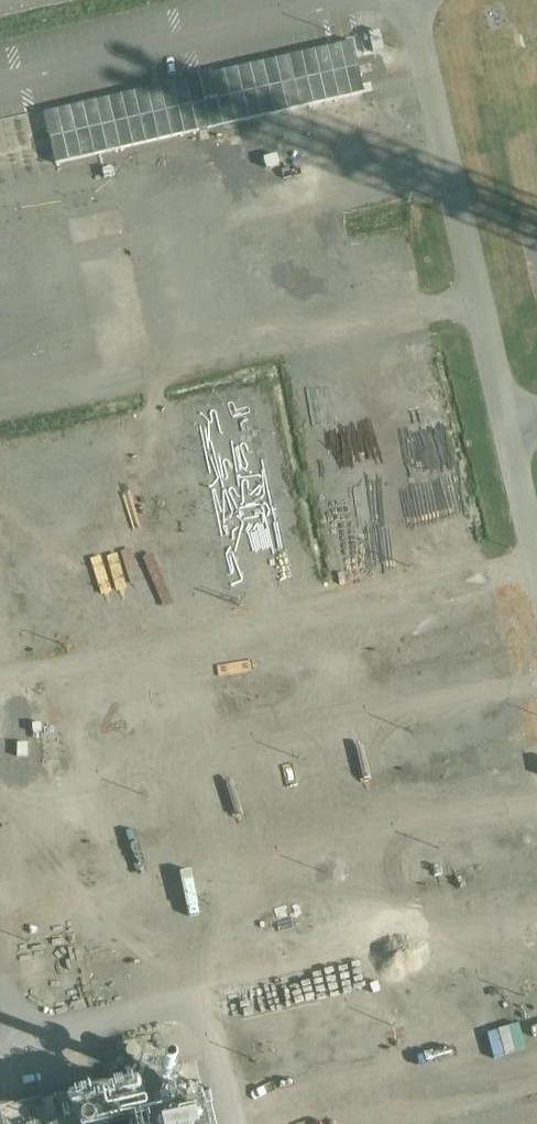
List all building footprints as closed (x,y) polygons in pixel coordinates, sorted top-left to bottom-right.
[(53,154),(78,150),(72,109),(47,113),(53,154)] [(58,161),(61,174),(82,169),(80,156),(58,161)] [(196,1085),(171,1090),(166,1063),(43,1091),(51,1123),(205,1123),(196,1085)]
